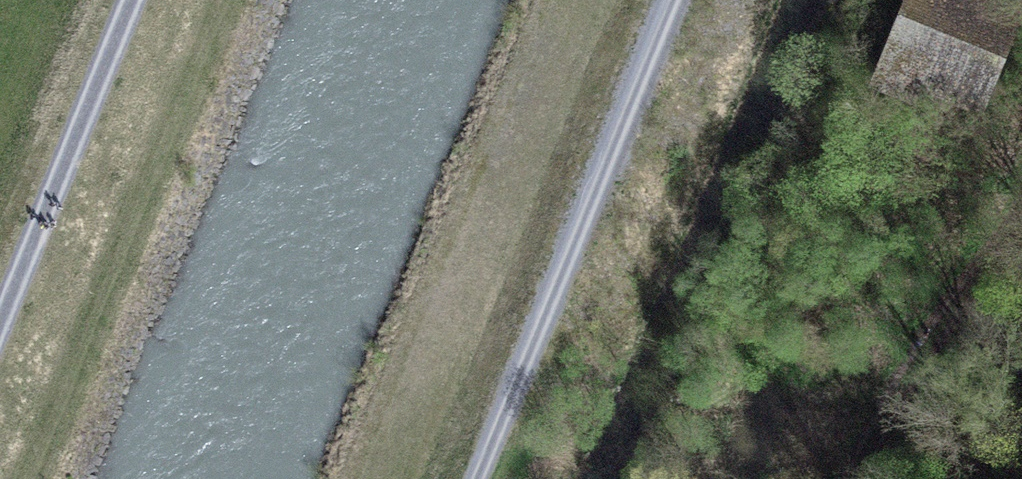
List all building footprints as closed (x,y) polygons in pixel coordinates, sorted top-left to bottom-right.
[(924,78),(983,102),(1021,10),(1019,0),(906,0),(878,68),(886,89),(915,100),(924,78)]
